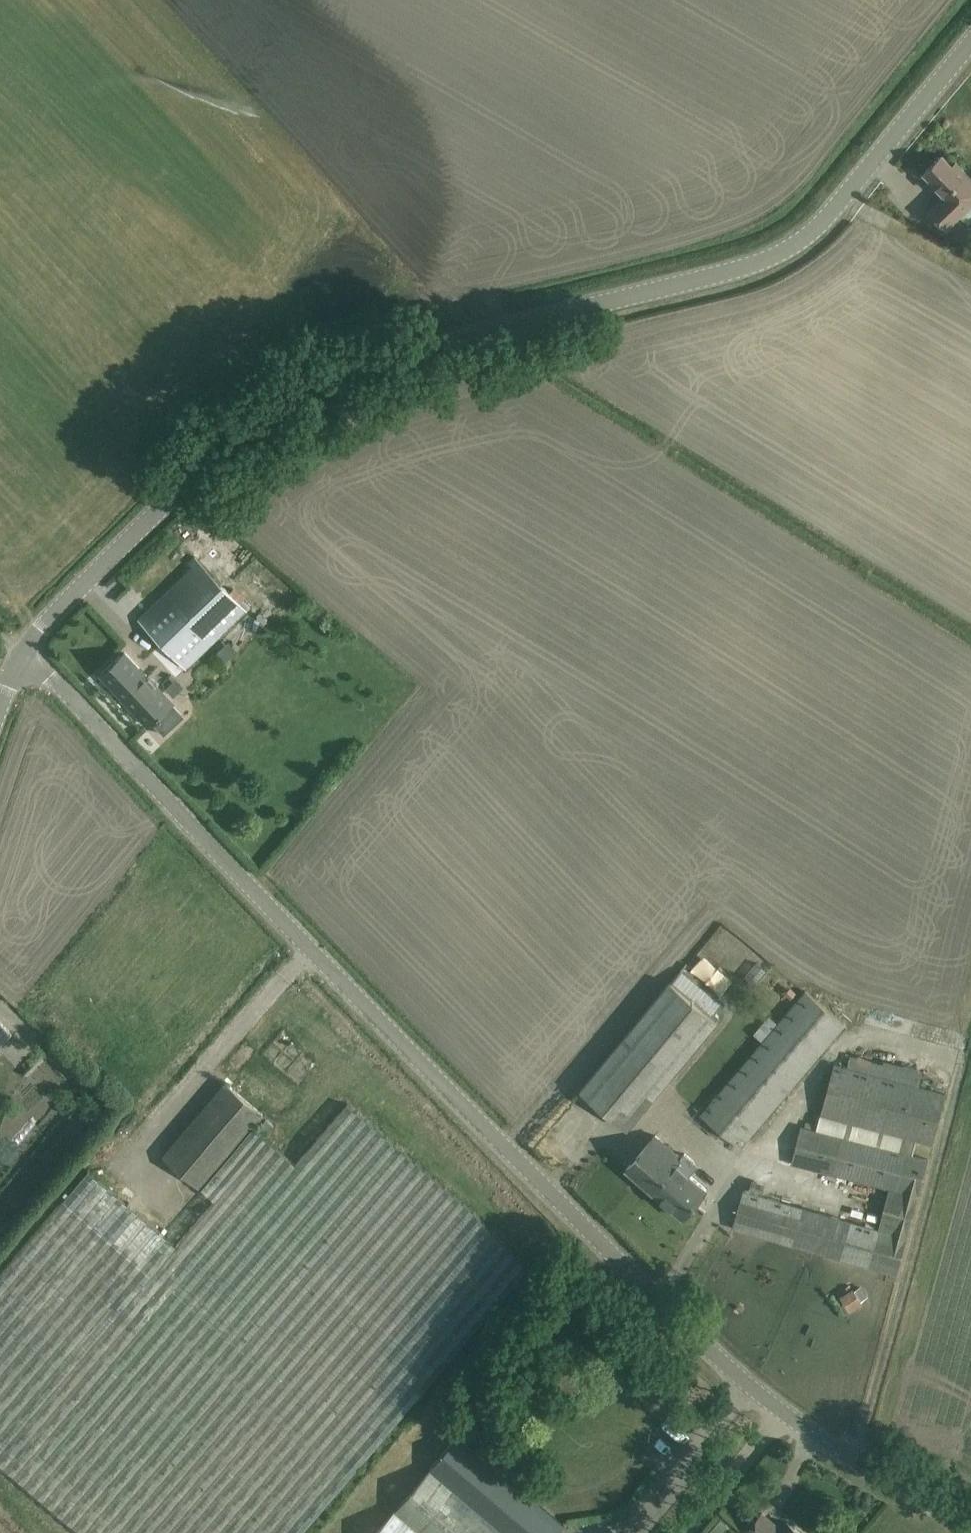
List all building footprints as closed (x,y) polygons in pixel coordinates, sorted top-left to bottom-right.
[(946,229),(970,205),(970,178),(956,163),(952,166),(942,155),(923,173),(945,195),(929,211),(946,229)] [(193,567),(152,607),(139,620),(187,669),(246,610),(195,557),(189,563),(193,567)] [(124,653),(102,674),(124,698),(147,677),(124,653)] [(172,704),(147,677),(124,698),(149,725),(172,704)] [(670,982),(581,1090),(627,1128),(717,1021),(670,982)] [(701,1114),(740,1148),(845,1024),(806,991),(701,1114)] [(12,1034),(0,1021),(0,1045),(12,1034)] [(917,1140),(932,1144),(946,1094),(834,1064),(817,1131),(802,1127),(792,1163),(890,1189),(877,1230),(761,1196),(763,1187),(750,1183),(749,1189),(744,1188),(743,1191),(742,1191),(732,1228),(897,1275),(928,1159),(913,1155),(917,1140)] [(263,1115),(226,1083),(163,1156),(200,1188),(263,1115)] [(87,1172),(0,1275),(0,1475),(67,1532),(307,1532),(530,1272),(443,1188),(347,1106),(295,1166),(267,1142),(176,1250),(87,1172)] [(626,1169),(682,1218),(706,1189),(676,1163),(681,1157),(655,1135),(626,1169)] [(854,1302),(840,1309),(847,1324),(862,1317),(854,1302)] [(441,1459),(439,1457),(375,1532),(560,1532),(565,1527),(459,1437),(441,1459)] [(749,1528),(746,1531),(749,1532),(800,1532),(787,1522),(781,1530),(762,1513),(749,1528)]
